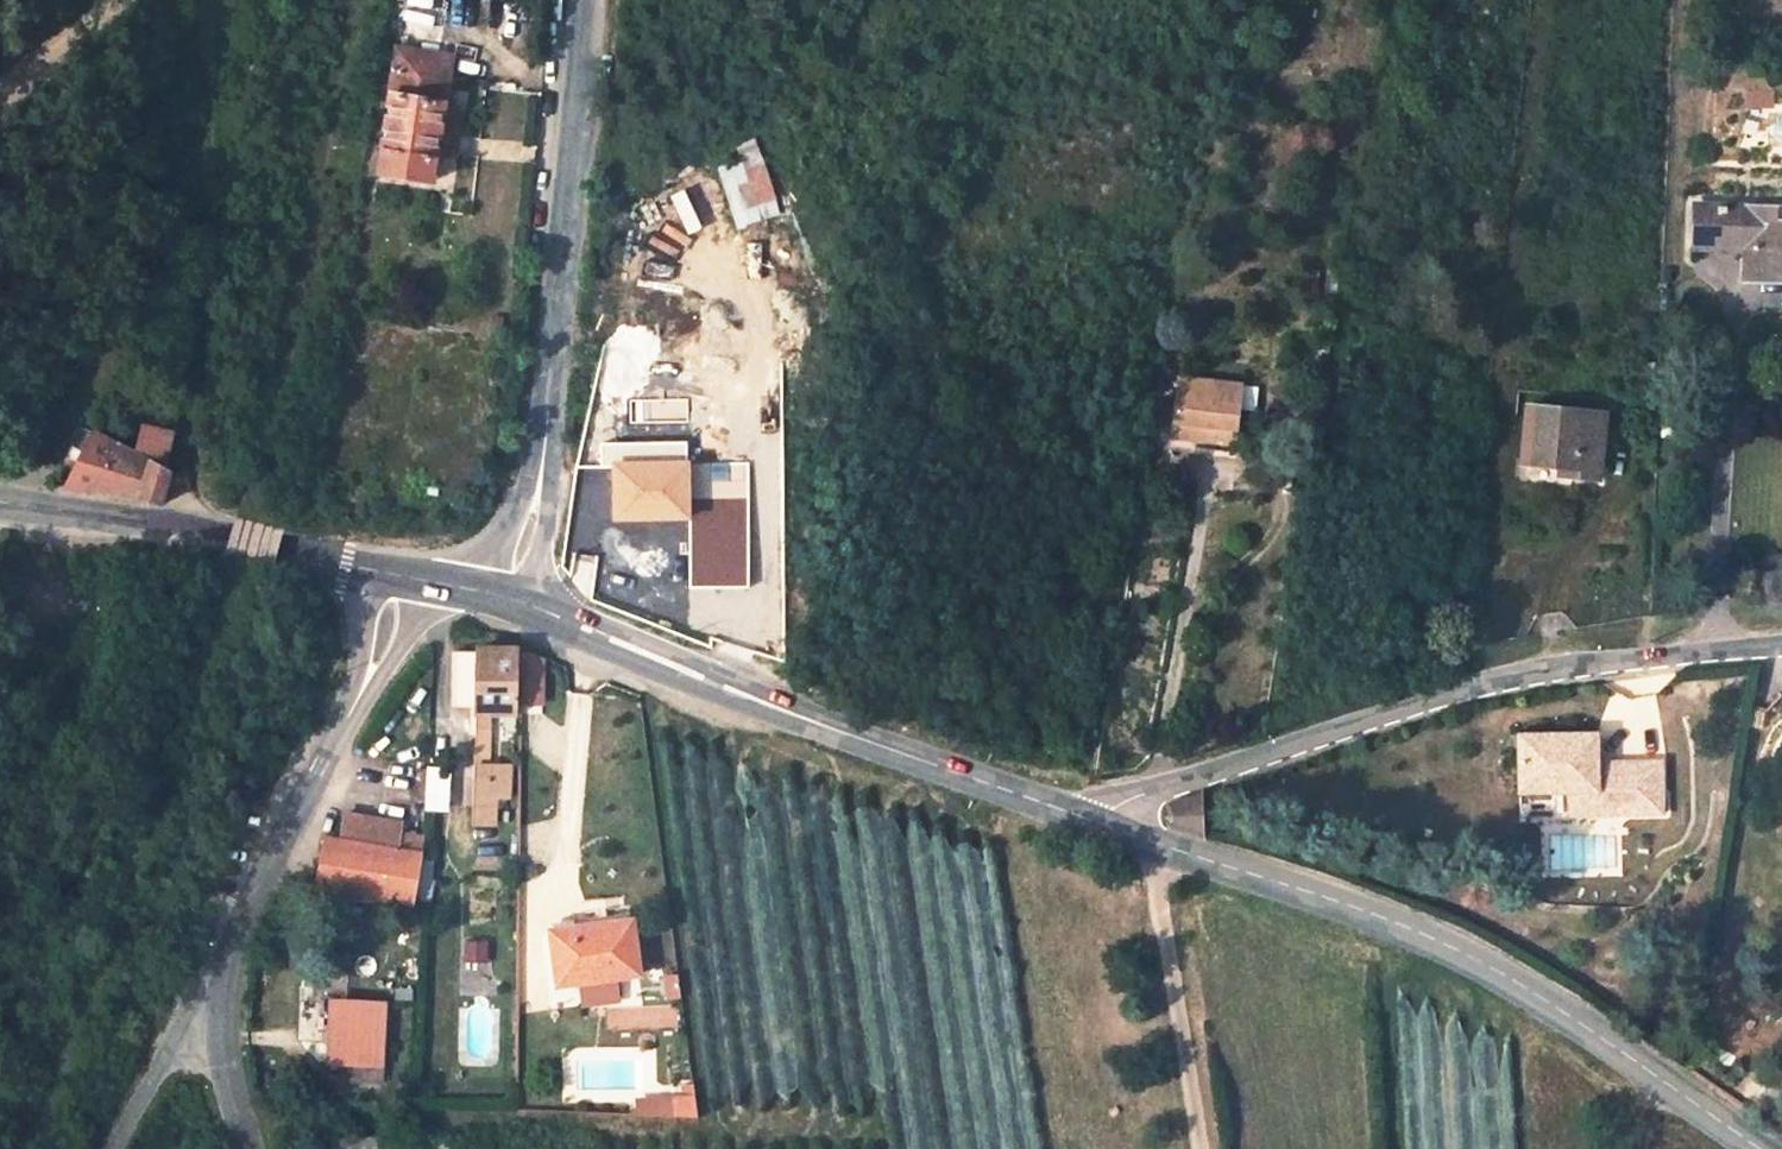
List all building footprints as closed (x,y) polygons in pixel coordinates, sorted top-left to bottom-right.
[(396,51),(380,152),(433,160),(448,59),(396,51)] [(1748,91),(1747,105),(1773,106),(1773,92),(1748,91)] [(776,201),(754,138),(734,148),(754,208),(776,201)] [(1760,206),(1696,205),(1695,240),(1747,242),(1746,276),(1781,277),(1781,224),(1760,224),(1760,206)] [(1760,206),(1760,224),(1781,224),(1781,207),(1760,206)] [(1235,406),(1157,399),(1149,448),(1175,450),(1176,440),(1232,445),(1235,406)] [(709,440),(709,431),(708,407),(706,407),(642,412),(644,443),(709,440)] [(1571,478),(1577,479),(1584,479),(1590,480),(1595,480),(1602,415),(1526,407),(1517,481),(1563,486),(1564,478),(1571,478)] [(143,426),(136,454),(169,470),(172,437),(143,426)] [(165,509),(181,475),(136,454),(102,439),(70,488),(101,492),(132,499),(165,509)] [(612,466),(613,518),(684,517),(683,464),(612,466)] [(693,517),(710,517),(710,512),(709,464),(683,464),(684,517),(693,517)] [(746,511),(710,512),(710,517),(710,589),(747,589),(746,511)] [(688,589),(710,589),(710,517),(693,517),(693,531),(688,531),(688,589)] [(518,715),(519,655),(482,653),(482,659),(449,658),(447,709),(480,710),(474,842),(496,843),(498,817),(508,818),(509,790),(490,789),(493,714),(518,715)] [(543,658),(526,657),(524,687),(541,688),(543,658)] [(1589,759),(1597,759),(1597,738),(1519,738),(1520,795),(1570,794),(1570,800),(1596,800),(1596,818),(1638,817),(1662,817),(1662,765),(1597,766),(1589,766),(1589,759)] [(447,809),(448,774),(429,774),(427,808),(447,809)] [(1204,839),(1202,793),(1169,806),(1169,828),(1204,839)] [(1596,800),(1570,800),(1570,818),(1596,818),(1596,800)] [(416,826),(354,816),(350,837),(413,847),(416,826)] [(349,848),(330,845),(323,890),(413,904),(420,860),(411,858),(413,847),(350,837),(349,848)] [(633,984),(626,929),(565,936),(566,946),(548,949),(552,985),(571,982),(572,991),(576,991),(612,986),(633,984)] [(612,986),(576,991),(579,1014),(615,1009),(612,986)] [(391,1010),(334,1007),(329,1071),(354,1073),(353,1084),(386,1087),(391,1010)] [(690,1102),(630,1106),(631,1123),(694,1127),(690,1102)] [(337,1139),(337,1148),(405,1148),(405,1143),(337,1139)]
